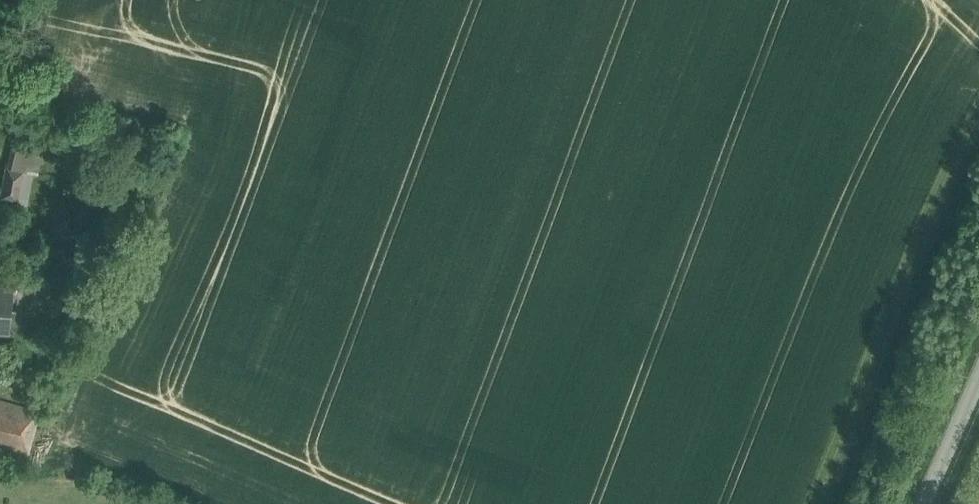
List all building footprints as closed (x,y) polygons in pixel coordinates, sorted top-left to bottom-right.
[(31,172),(8,166),(2,196),(25,202),(31,172)] [(0,283),(0,329),(10,329),(13,284),(0,283)] [(0,400),(0,445),(29,453),(39,411),(0,400)]
